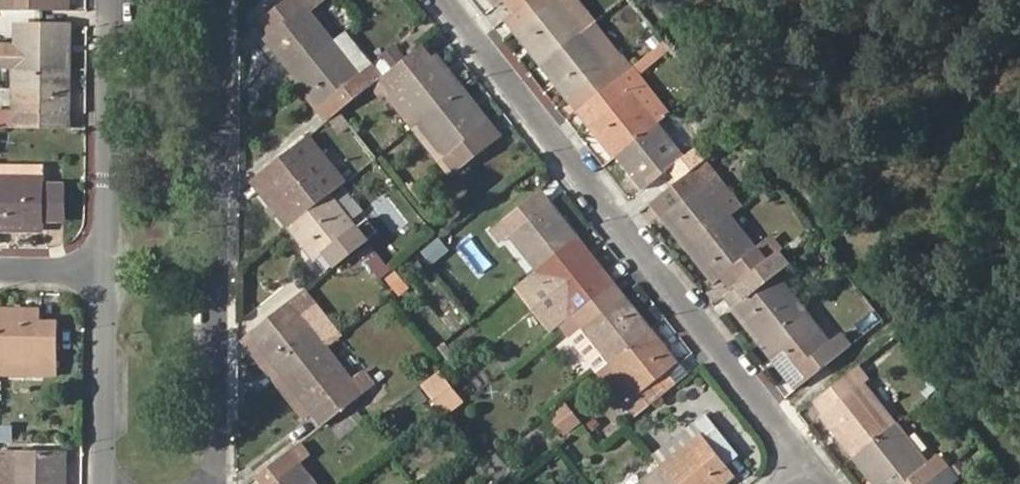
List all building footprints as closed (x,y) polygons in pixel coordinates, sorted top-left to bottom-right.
[(12,9),(15,9),(58,9),(58,0),(0,0),(0,9),(12,9)] [(70,8),(71,0),(58,0),(58,9),(70,8)] [(266,40),(293,74),(336,40),(309,6),(316,0),(287,0),(266,17),(277,31),(266,40)] [(529,0),(511,0),(518,9),(529,0)] [(516,29),(542,63),(587,28),(565,0),(529,0),(518,9),(527,21),(516,29)] [(595,21),(578,0),(565,0),(587,28),(595,21)] [(58,9),(15,9),(14,68),(70,68),(70,25),(58,24),(58,9)] [(518,9),(507,18),(516,29),(527,21),(518,9)] [(266,17),(255,26),(266,40),(277,31),(266,17)] [(587,28),(542,63),(569,97),(581,88),(590,99),(632,67),(595,21),(587,28)] [(336,40),(293,74),(319,107),(330,98),(340,110),(370,86),(401,62),(391,49),(372,64),(346,31),(336,40)] [(436,53),(426,41),(414,51),(423,63),(436,53)] [(670,48),(665,41),(633,66),(639,73),(670,48)] [(379,99),(385,94),(412,128),(419,123),(463,88),(436,53),(423,63),(414,51),(401,62),(370,86),(379,99)] [(672,113),(639,73),(633,66),(632,67),(642,80),(633,87),(660,122),(672,113)] [(599,111),(588,121),(616,156),(660,122),(633,87),(642,80),(632,67),(590,99),(599,111)] [(45,126),(57,126),(57,110),(69,110),(70,68),(14,68),(14,109),(0,109),(0,126),(45,126)] [(690,99),(702,89),(691,75),(679,85),(690,99)] [(488,144),(477,130),(489,120),(463,88),(419,123),(446,156),(450,152),(460,166),(488,144)] [(581,88),(569,97),(578,108),(590,99),(581,88)] [(319,107),(328,119),(340,110),(330,98),(319,107)] [(590,99),(578,108),(588,121),(599,111),(590,99)] [(57,126),(69,126),(69,110),(57,110),(57,126)] [(488,144),(500,134),(489,120),(477,130),(488,144)] [(642,189),(654,180),(664,193),(706,161),(695,147),(686,155),(660,122),(616,156),(642,189)] [(449,174),(460,166),(450,152),(446,156),(419,123),(412,128),(449,174)] [(289,225),(303,214),(333,191),(307,157),(319,147),(309,134),(263,171),(272,184),(263,191),(289,225)] [(663,214),(689,247),(732,213),(706,180),(714,174),(715,173),(706,161),(664,193),(673,205),(663,214)] [(45,164),(0,163),(0,174),(45,174),(45,164)] [(45,223),(45,187),(45,174),(0,174),(0,231),(44,232),(45,223)] [(732,213),(740,206),(714,174),(706,180),(732,213)] [(407,185),(402,189),(413,203),(418,199),(407,185)] [(45,223),(61,223),(62,188),(45,187),(45,223)] [(334,265),(382,228),(372,216),(360,225),(333,191),(303,214),(289,225),(315,259),(324,252),(334,265)] [(664,193),(653,201),(663,214),(673,205),(664,193)] [(513,232),(509,235),(535,269),(579,235),(552,201),(540,211),(530,198),(503,219),(513,232)] [(413,203),(416,208),(422,203),(418,199),(413,203)] [(689,247),(714,279),(720,275),(725,271),(736,286),(779,252),(768,239),(758,246),(732,213),(689,247)] [(562,304),(552,312),(561,324),(606,288),(597,276),(606,269),(579,235),(535,269),(562,304)] [(788,264),(779,252),(736,286),(744,298),(735,305),(762,341),(806,306),(779,272),(788,264)] [(535,269),(525,278),(552,312),(562,304),(535,269)] [(606,288),(615,281),(606,269),(597,276),(606,288)] [(725,271),(720,275),(731,290),(736,286),(725,271)] [(625,293),(615,281),(606,288),(615,300),(625,293)] [(762,341),(735,305),(744,298),(736,286),(731,290),(722,297),(759,343),(762,341)] [(606,288),(561,324),(598,370),(652,328),(625,293),(615,300),(606,288)] [(311,309),(317,304),(305,289),(298,294),(311,309)] [(286,379),(329,345),(305,314),(311,309),(298,294),(256,327),(268,342),(262,347),(286,379)] [(833,340),(806,306),(762,341),(789,375),(801,365),(810,377),(850,345),(841,333),(833,340)] [(55,375),(56,322),(41,322),(41,309),(0,309),(0,374),(55,375)] [(286,379),(262,347),(268,342),(256,327),(243,338),(279,385),(286,379)] [(598,370),(634,416),(676,384),(666,371),(678,361),(652,328),(598,370)] [(759,343),(795,389),(810,377),(801,365),(789,375),(762,341),(759,343)] [(342,408),(352,401),(376,383),(367,369),(355,378),(329,345),(286,379),(312,413),(321,406),(330,418),(331,417),(342,408)] [(867,383),(871,380),(859,365),(849,373),(860,385),(865,381),(867,383)] [(447,413),(466,400),(443,366),(423,380),(447,413)] [(832,406),(822,414),(855,456),(898,422),(867,383),(865,381),(860,385),(849,373),(822,394),(832,406)] [(279,385),(314,431),(330,418),(321,406),(312,413),(286,379),(279,385)] [(550,416),(566,437),(582,424),(566,403),(550,416)] [(735,475),(726,464),(737,455),(704,414),(653,455),(660,464),(676,483),(724,483),(735,475)] [(948,468),(938,456),(930,463),(898,422),(855,456),(877,483),(928,483),(948,468)] [(302,460),(310,454),(300,441),(260,473),(268,483),(321,483),(302,460)] [(68,450),(0,449),(0,483),(67,483),(68,450)] [(660,464),(635,483),(676,483),(660,464)] [(957,480),(948,468),(928,483),(952,483),(957,480)]
